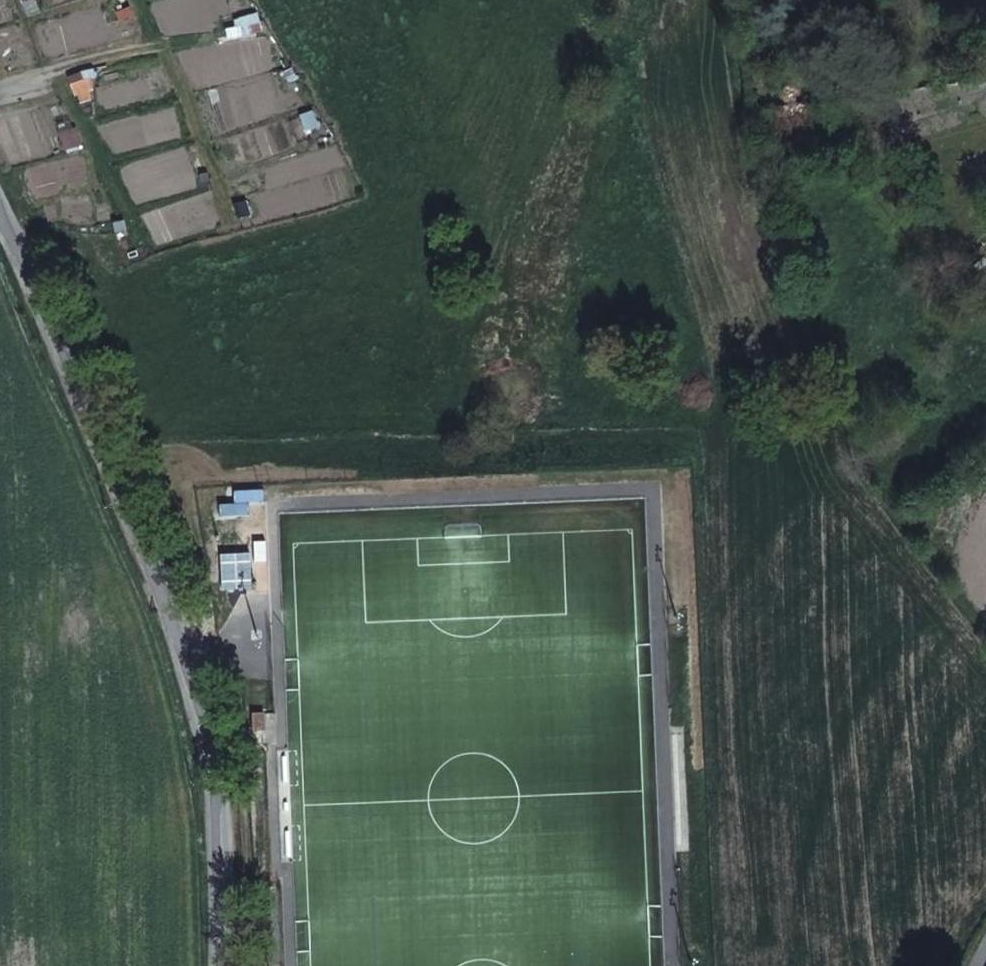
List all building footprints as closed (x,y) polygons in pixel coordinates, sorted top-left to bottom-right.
[(264,715),(253,715),(254,730),(264,730),(264,715)]
